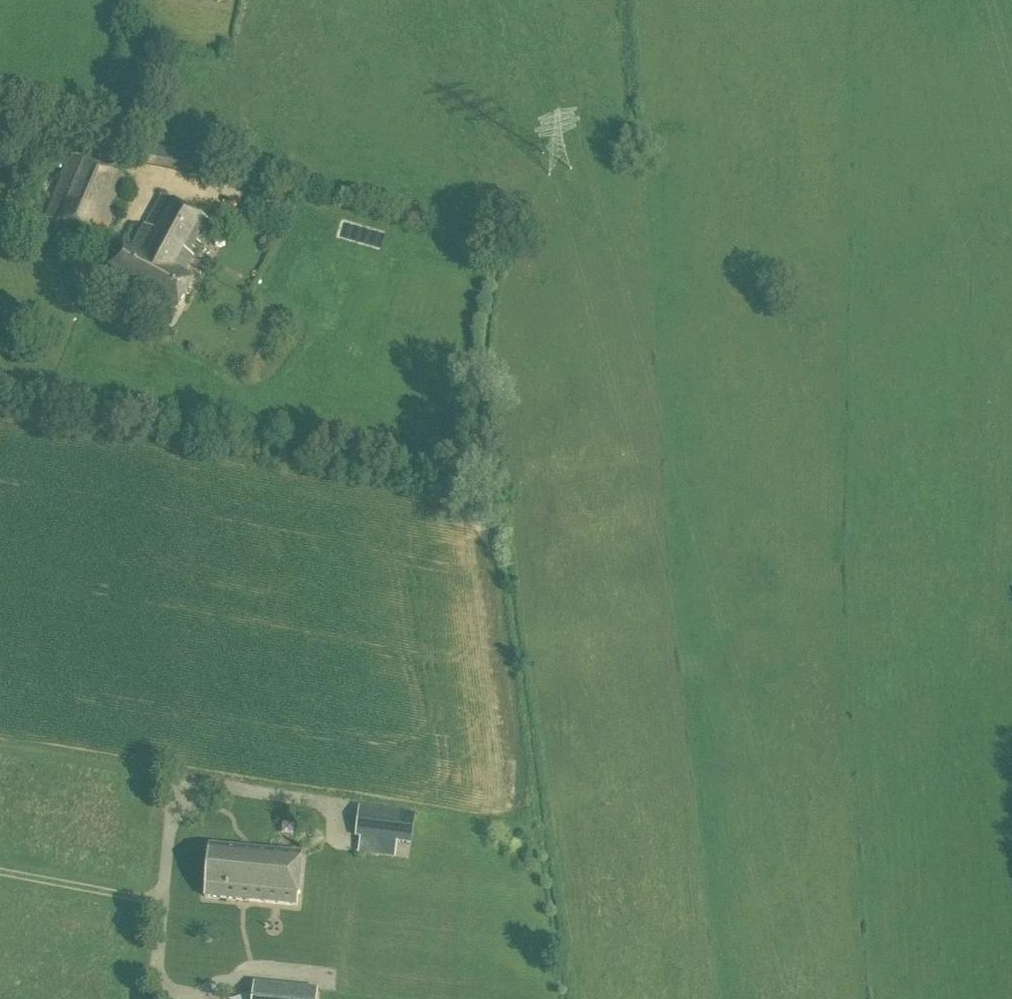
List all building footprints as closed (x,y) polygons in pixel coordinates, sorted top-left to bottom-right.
[(196,174),(200,158),(144,147),(140,164),(196,174)] [(101,243),(127,180),(71,157),(46,220),(101,243)] [(182,275),(212,222),(164,194),(132,251),(122,245),(109,267),(178,306),(193,281),(182,275)] [(397,842),(401,812),(359,807),(355,837),(397,842)] [(229,873),(299,880),(302,853),(210,845),(207,874),(229,876),(229,873)] [(297,906),(299,880),(229,873),(229,876),(207,874),(205,898),(297,906)] [(318,988),(254,982),(252,998),(316,998),(318,988)]
